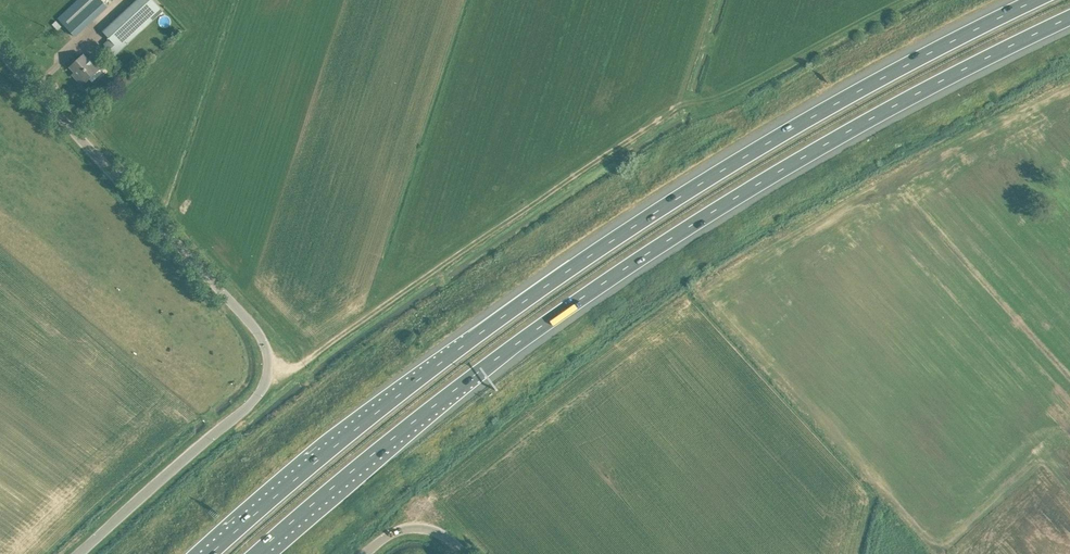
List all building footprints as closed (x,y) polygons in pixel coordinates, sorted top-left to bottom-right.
[(82,29),(107,6),(102,0),(79,0),(58,19),(74,36),(82,29)] [(103,31),(110,38),(108,39),(115,46),(110,51),(115,56),(163,11),(153,0),(136,0),(103,31)] [(83,85),(91,78),(102,68),(91,56),(88,60),(83,55),(70,67),(78,75),(76,78),(83,85)]
